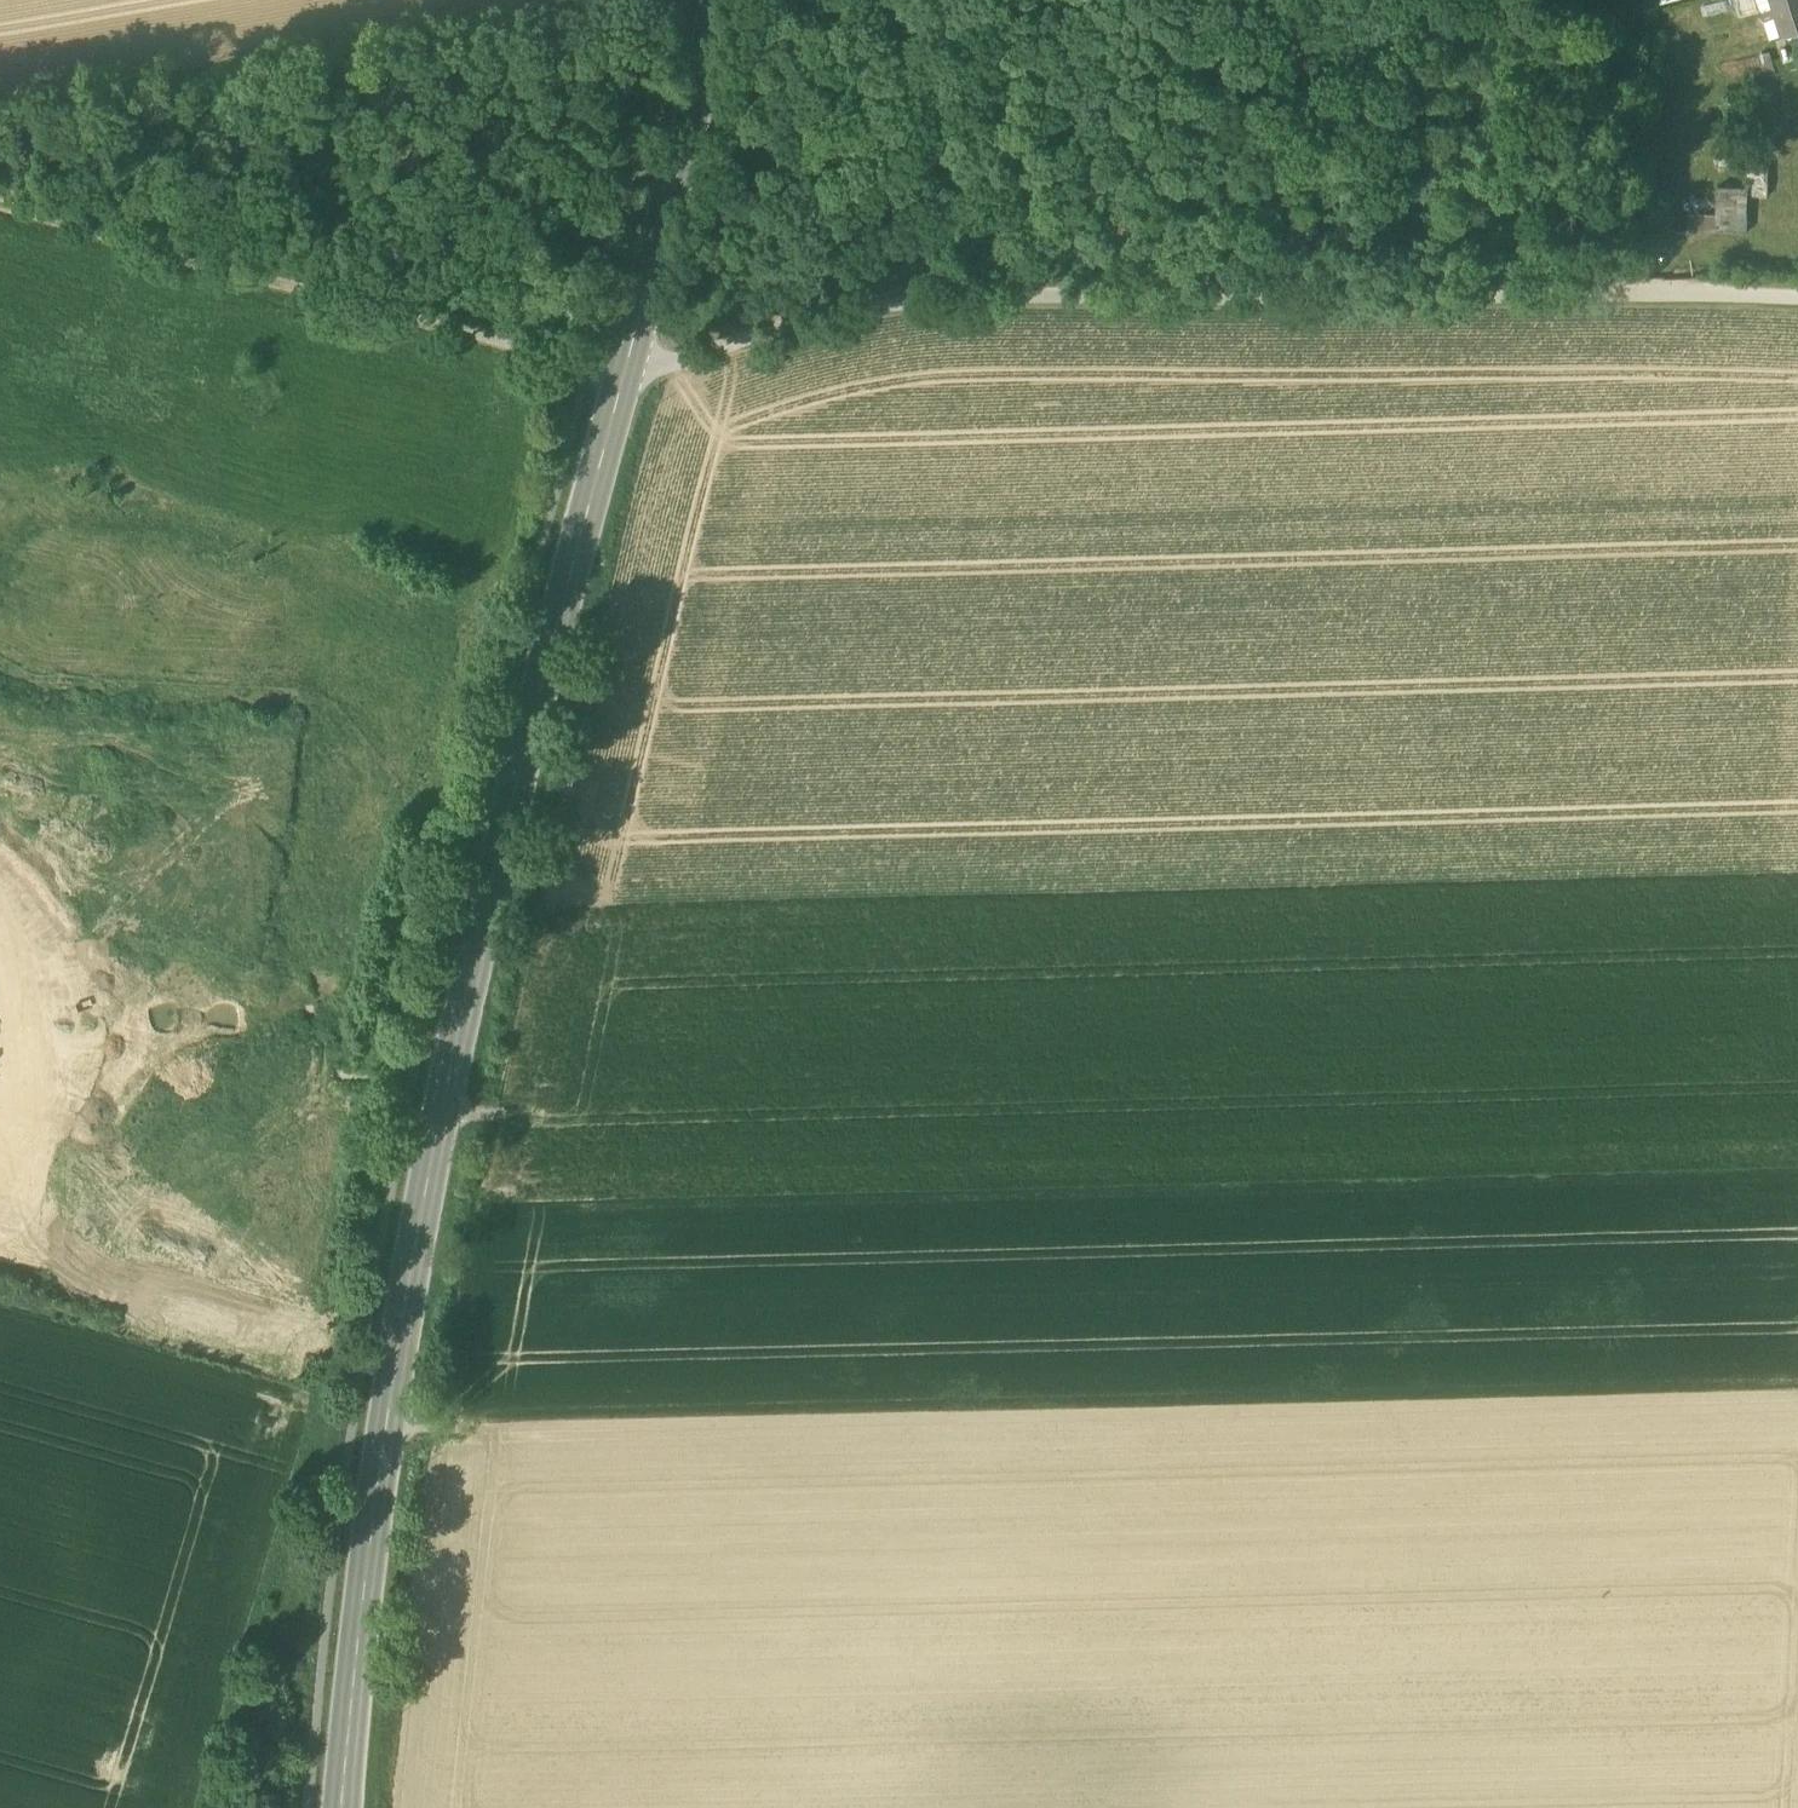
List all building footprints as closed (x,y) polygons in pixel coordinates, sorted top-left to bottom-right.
[(1781,35),(1797,29),(1797,0),(1770,0),(1781,35)] [(1685,227),(1746,230),(1748,186),(1715,185),(1714,211),(1686,210),(1685,227)]
